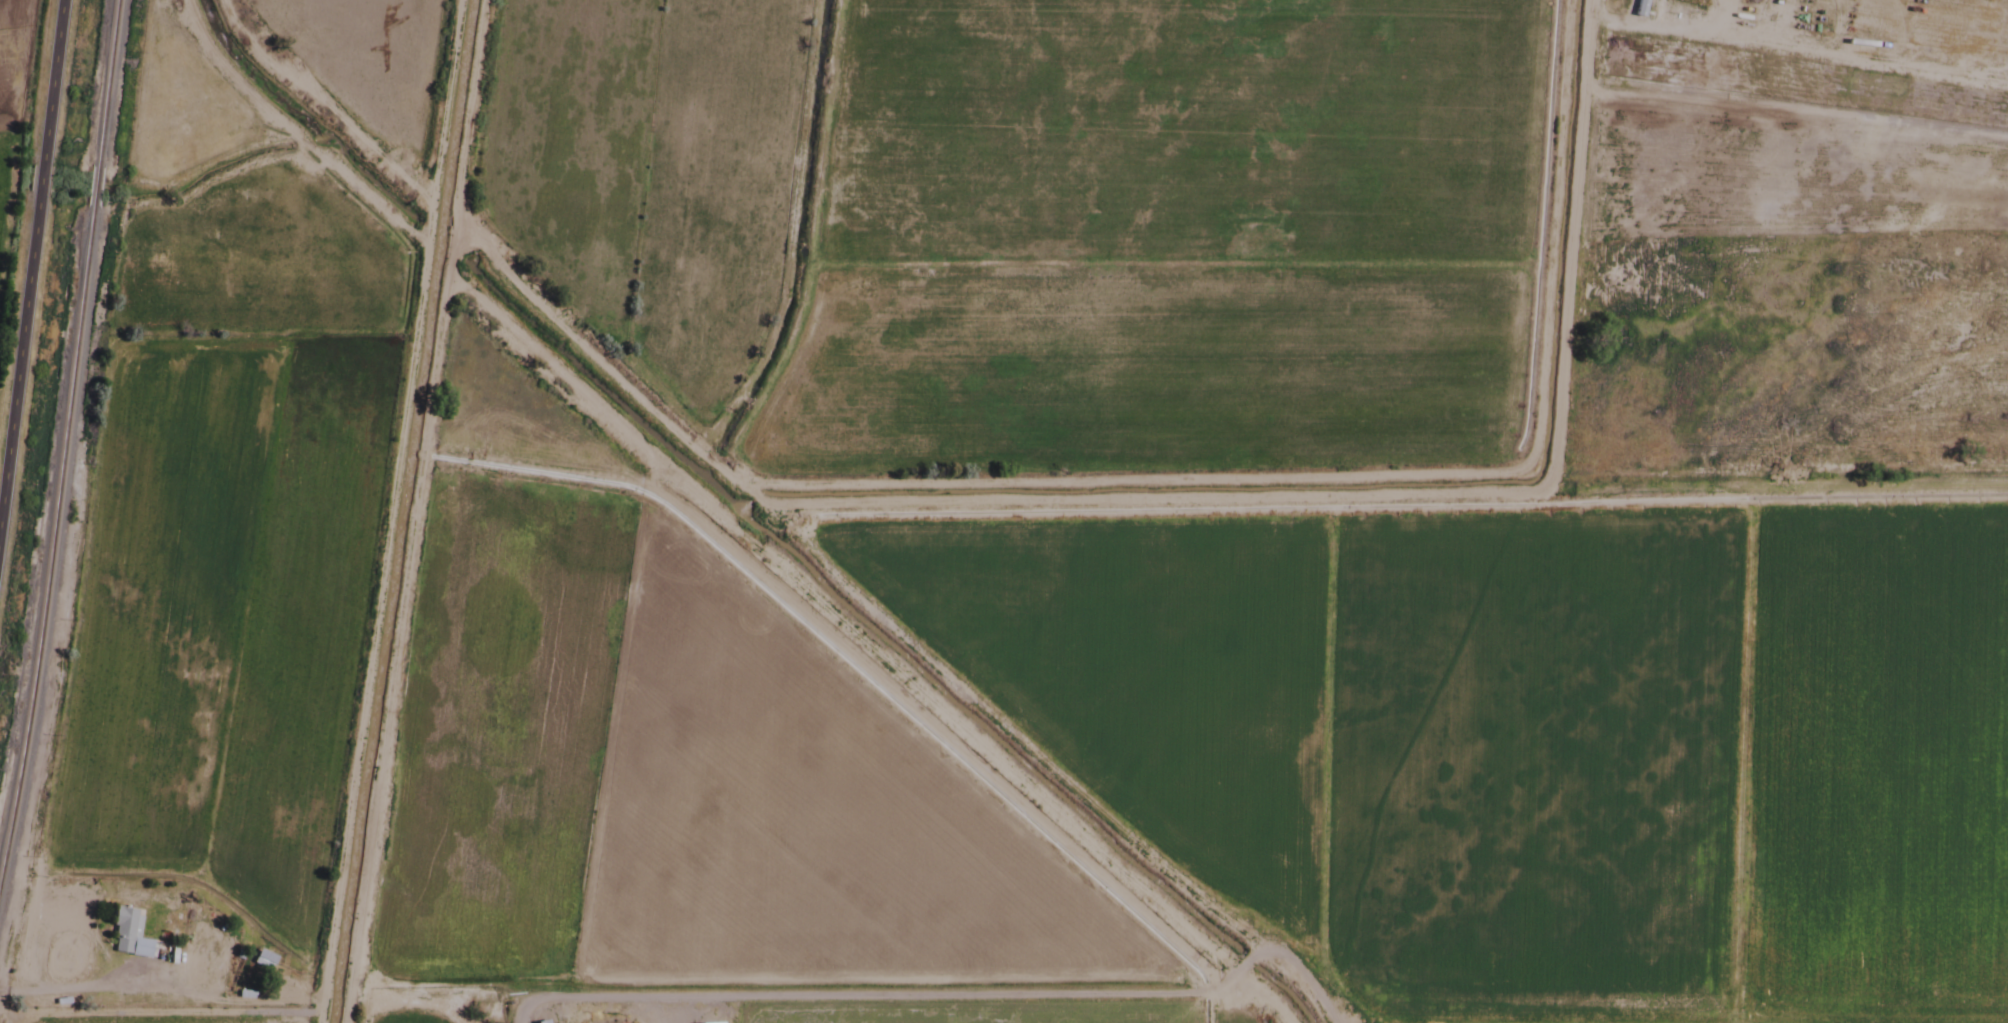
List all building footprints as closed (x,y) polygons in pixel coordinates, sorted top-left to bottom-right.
[(142,911),(116,907),(109,953),(148,959),(151,942),(138,940),(142,911)] [(268,971),(274,958),(257,950),(251,963),(268,971)]
